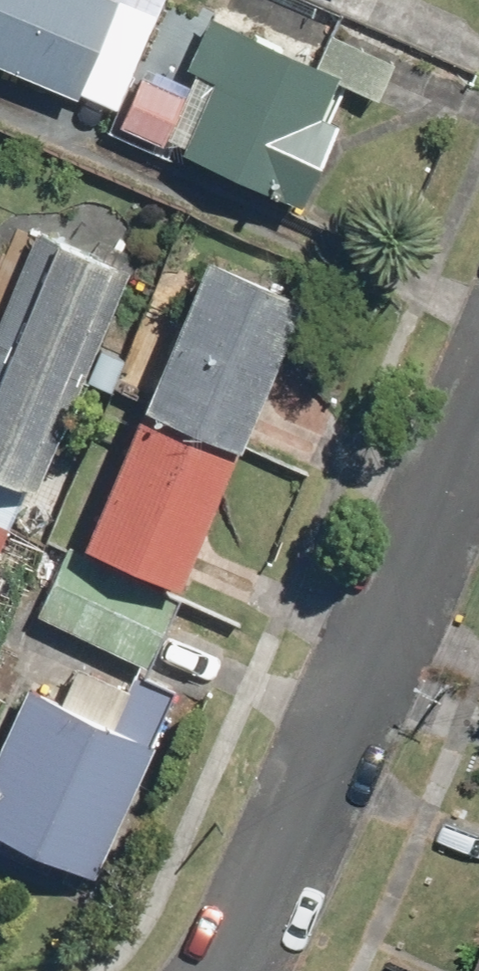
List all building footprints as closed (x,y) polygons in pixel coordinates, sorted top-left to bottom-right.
[(83,92),(84,89),(122,105),(155,27),(118,11),(123,0),(0,0),(0,54),(83,92)] [(220,69),(187,142),(308,195),(344,115),(325,106),(345,62),(297,38),(216,6),(193,58),(220,69)] [(0,326),(0,457),(41,475),(133,261),(119,252),(94,237),(64,231),(45,223),(0,326)] [(212,247),(92,530),(191,572),(311,289),(266,265),(212,247)] [(29,483),(0,471),(0,551),(29,483)] [(71,542),(41,605),(154,660),(184,596),(71,542)] [(32,680),(0,751),(0,823),(100,868),(160,739),(155,737),(181,682),(141,663),(132,683),(80,659),(65,692),(33,677),(32,680)]
